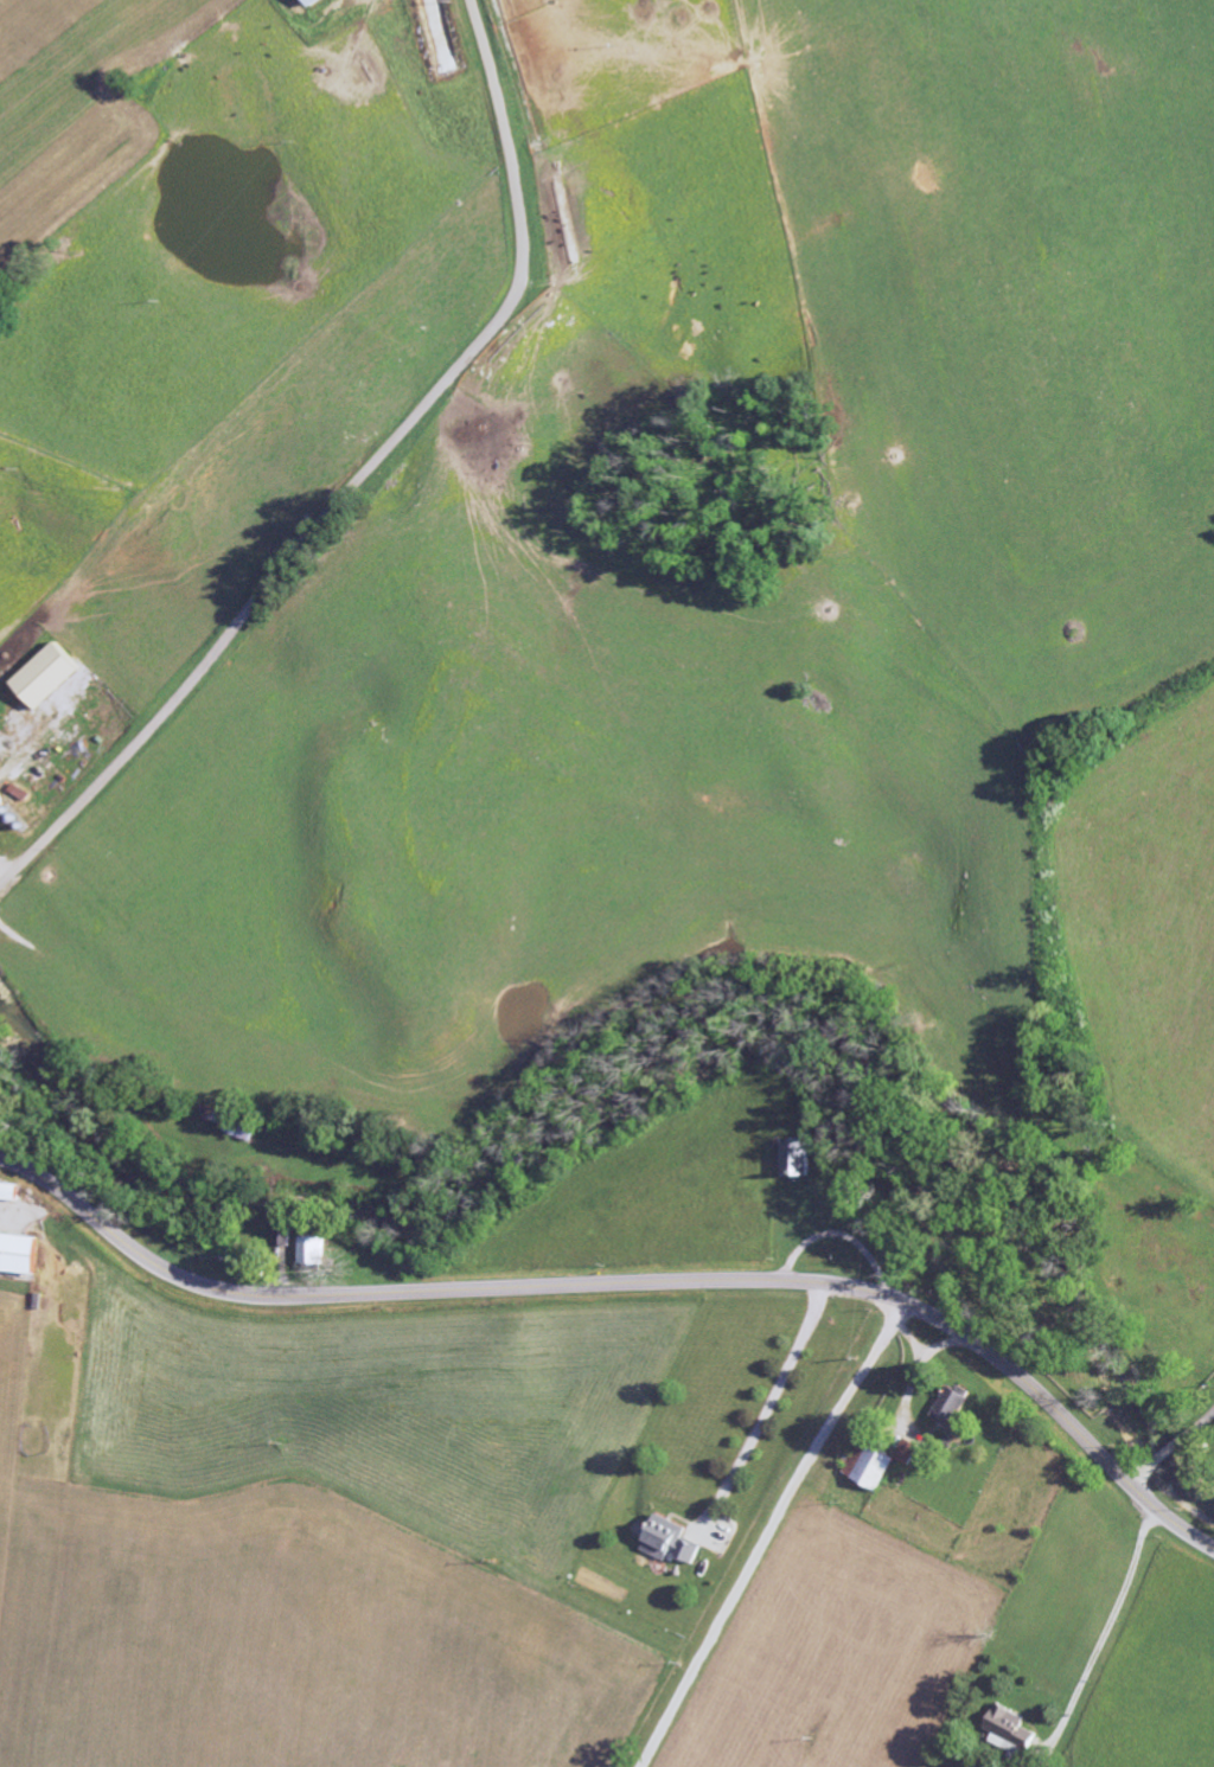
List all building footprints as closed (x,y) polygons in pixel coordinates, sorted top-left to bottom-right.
[(9,680),(37,709),(79,667),(52,640),(9,680)] [(14,812),(14,813),(13,814),(12,815),(11,817),(9,817),(8,815),(7,815),(6,814),(5,812),(5,811),(6,809),(7,808),(8,807),(9,807),(11,807),(12,808),(13,809),(14,811),(14,812)] [(21,819),(21,820),(20,821),(20,822),(19,824),(17,824),(15,824),(14,822),(13,821),(13,819),(13,818),(14,817),(15,815),(17,815),(19,815),(20,817),(20,818),(21,819)] [(788,1139),(788,1174),(796,1174),(796,1179),(804,1179),(804,1174),(812,1174),(812,1139),(788,1139)] [(7,1180),(5,1197),(24,1199),(25,1183),(7,1180)] [(290,1229),(275,1228),(274,1245),(289,1245),(290,1229)] [(38,1273),(43,1235),(0,1229),(0,1269),(38,1273)] [(324,1237),(300,1236),(299,1264),(323,1265),(324,1237)] [(38,1292),(36,1307),(44,1308),(46,1292),(38,1292)] [(953,1383),(934,1414),(943,1419),(941,1421),(945,1423),(946,1421),(948,1422),(952,1417),(958,1421),(973,1396),(971,1395),(975,1389),(963,1382),(960,1387),(953,1383)] [(862,1436),(899,1457),(878,1491),(843,1471),(862,1436)] [(896,1454),(909,1462),(921,1443),(907,1436),(896,1454)] [(643,1547),(665,1558),(671,1548),(677,1551),(676,1554),(694,1563),(703,1544),(684,1535),(689,1526),(658,1510),(644,1537),(647,1538),(643,1547)] [(1026,1718),(995,1705),(984,1729),(992,1732),(988,1742),(1008,1750),(1011,1744),(1029,1751),(1036,1733),(1022,1727),(1026,1718)]
